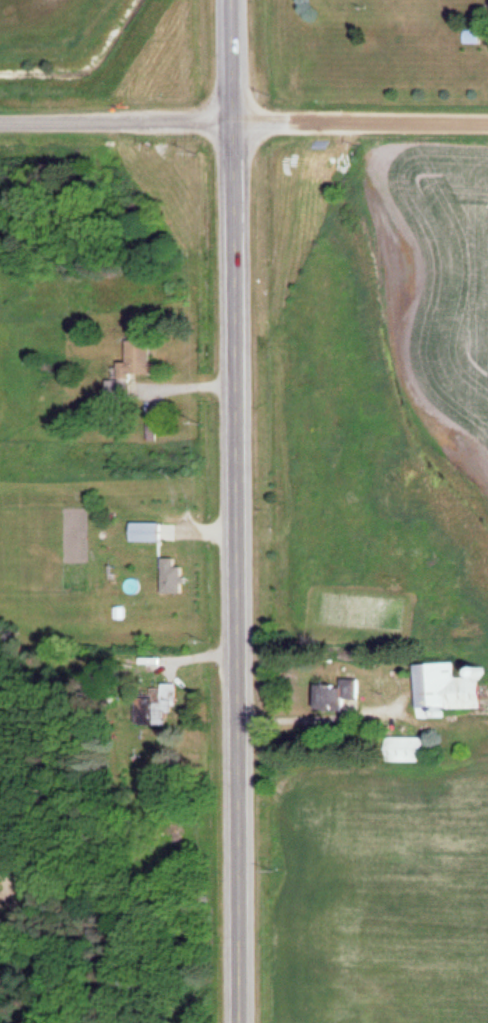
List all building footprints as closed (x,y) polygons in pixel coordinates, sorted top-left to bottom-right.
[(156,338),(131,339),(131,361),(122,361),(122,378),(109,378),(110,398),(136,398),(136,373),(156,373),(156,338)] [(136,541),(166,541),(166,521),(136,521),(136,541)] [(186,592),(186,565),(180,565),(180,557),(166,557),(166,592),(186,592)] [(422,663),(424,709),(487,708),(486,676),(460,677),(460,662),(422,663)] [(318,710),(347,709),(347,698),(361,698),(360,681),(317,682),(318,710)] [(170,723),(170,714),(178,714),(179,685),(140,684),(139,722),(170,723)] [(429,737),(398,737),(398,760),(429,760),(429,737)]
